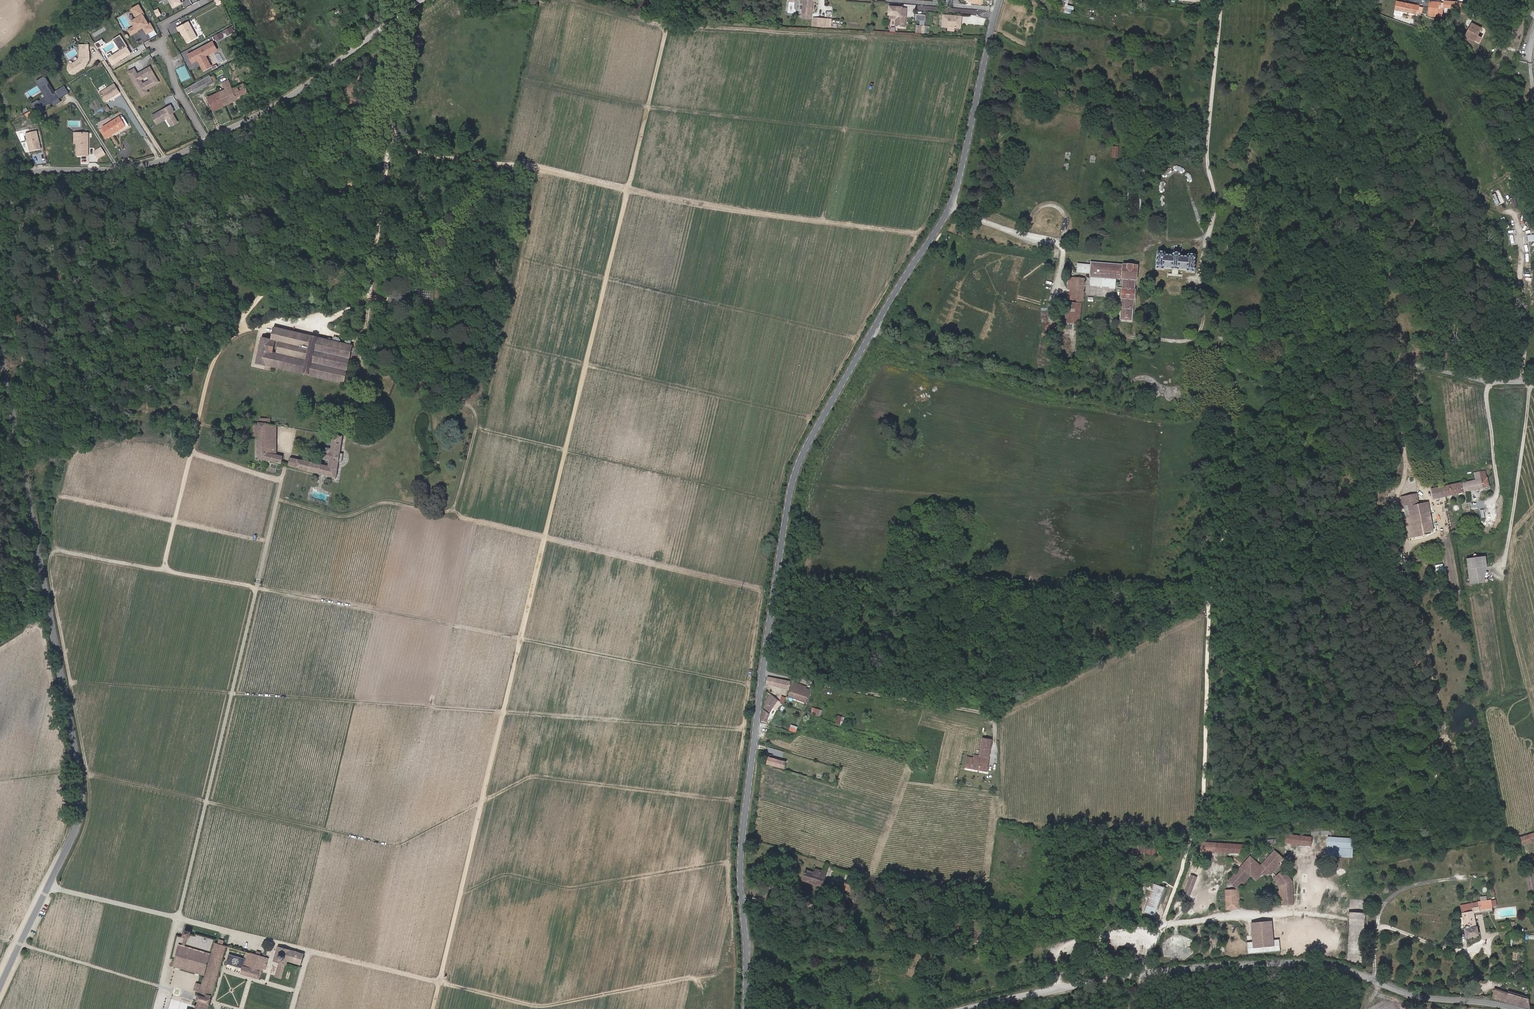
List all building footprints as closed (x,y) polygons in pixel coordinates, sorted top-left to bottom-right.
[(812,12),(813,0),(801,0),(804,2),(803,11),(812,12)] [(1074,5),(1068,4),(1069,0),(1060,0),(1058,10),(1073,13),(1074,5)] [(1462,1),(1454,0),(1444,0),(1443,7),(1462,8),(1462,1)] [(1422,12),(1423,6),(1419,5),(1420,3),(1405,1),(1403,10),(1416,12),(1418,11),(1422,12)] [(1440,15),(1442,4),(1432,1),(1429,13),(1440,15)] [(131,17),(126,20),(129,25),(123,29),(126,34),(132,31),(132,30),(138,27),(141,33),(149,29),(145,22),(143,23),(138,14),(139,13),(134,4),(126,8),(131,17)] [(906,9),(889,8),(889,18),(895,18),(895,26),(904,27),(906,9)] [(962,16),(943,15),(942,27),(960,28),(960,21),(962,21),(962,16)] [(183,21),(171,27),(174,31),(175,31),(181,42),(191,37),(183,21)] [(1475,40),(1480,29),(1471,25),(1466,36),(1475,40)] [(228,32),(224,26),(218,30),(221,35),(228,32)] [(218,37),(214,31),(208,35),(211,41),(218,37)] [(108,64),(126,52),(123,48),(122,49),(121,47),(122,46),(123,46),(115,34),(108,39),(115,50),(107,55),(104,58),(108,64)] [(99,47),(106,42),(102,38),(96,43),(99,47)] [(206,41),(188,51),(192,59),(198,70),(205,66),(199,55),(211,49),(206,41)] [(192,59),(188,51),(182,54),(186,62),(192,59)] [(85,60),(85,53),(84,53),(76,53),(75,53),(75,59),(74,62),(68,66),(65,65),(64,71),(66,75),(70,76),(78,70),(81,66),(82,67),(85,60)] [(186,64),(176,69),(182,81),(191,77),(186,64)] [(154,82),(145,67),(136,71),(137,72),(134,74),(133,73),(133,74),(129,68),(124,71),(136,92),(141,89),(154,82)] [(205,76),(181,89),(183,93),(189,90),(190,93),(209,82),(206,78),(205,76)] [(34,85),(43,101),(45,99),(38,86),(45,82),(43,79),(34,85)] [(208,95),(204,98),(209,109),(213,107),(227,101),(226,99),(232,97),(232,98),(244,93),(239,83),(228,89),(226,85),(224,81),(218,84),(221,89),(208,95)] [(29,108),(35,119),(43,114),(40,110),(47,106),(49,105),(50,106),(57,102),(60,100),(56,93),(52,95),(45,82),(38,86),(45,99),(43,101),(37,104),(29,108)] [(115,94),(110,85),(97,93),(99,96),(96,98),(100,103),(115,94)] [(62,89),(56,93),(60,100),(66,97),(62,89)] [(49,105),(47,106),(49,111),(59,105),(57,102),(50,106),(49,105)] [(166,104),(147,115),(152,123),(162,117),(166,125),(173,121),(167,112),(166,109),(168,108),(166,104)] [(100,129),(106,139),(123,128),(126,127),(122,120),(119,122),(117,119),(100,129)] [(100,129),(97,131),(103,141),(106,139),(100,129)] [(27,154),(38,151),(34,133),(23,136),(27,154)] [(86,136),(76,136),(76,146),(76,157),(86,157),(86,136)] [(102,146),(93,151),(98,159),(107,153),(102,146)] [(1496,205),(1504,202),(1500,192),(1492,195),(1496,205)] [(1164,272),(1164,269),(1170,270),(1171,271),(1177,272),(1178,270),(1184,271),(1185,273),(1194,274),(1195,258),(1194,257),(1188,256),(1187,257),(1186,259),(1179,259),(1179,256),(1177,256),(1174,255),(1173,256),(1171,258),(1165,258),(1164,255),(1159,254),(1157,255),(1155,271),(1164,272)] [(1089,276),(1088,279),(1114,280),(1123,281),(1123,290),(1121,291),(1121,299),(1122,300),(1121,309),(1120,310),(1119,322),(1131,323),(1132,311),(1131,310),(1132,301),(1134,300),(1134,292),(1133,292),(1134,281),(1135,281),(1136,267),(1123,266),(1123,267),(1090,265),(1089,267),(1077,266),(1076,275),(1089,276)] [(1114,291),(1114,280),(1088,279),(1088,289),(1114,291)] [(1083,281),(1067,280),(1065,302),(1081,303),(1083,281)] [(1080,307),(1072,306),(1071,326),(1079,327),(1080,307)] [(350,346),(271,328),(269,340),(260,337),(254,363),(263,365),(341,383),(350,346)] [(1252,371),(1222,356),(1219,361),(1223,363),(1224,362),(1236,369),(1237,367),(1240,369),(1238,372),(1243,374),(1244,371),(1250,374),(1252,371)] [(913,399),(919,408),(930,401),(925,392),(913,399)] [(275,452),(275,447),(265,447),(266,424),(257,423),(257,438),(257,457),(257,459),(280,465),(282,454),(275,452)] [(275,425),(266,424),(265,447),(275,447),(275,425)] [(337,461),(339,452),(341,436),(332,434),(332,438),(330,449),(326,448),(325,452),(324,451),(323,459),(328,460),(327,467),(289,457),(287,466),(335,477),(337,461)] [(1462,483),(1443,487),(1444,495),(1488,486),(1485,471),(1460,476),(1462,483)] [(1434,531),(1428,502),(1416,504),(1414,495),(1401,497),(1403,505),(1408,504),(1411,516),(1406,517),(1410,539),(1425,536),(1424,533),(1434,531)] [(1485,556),(1466,559),(1469,584),(1483,582),(1486,567),(1485,556)] [(768,677),(767,684),(788,690),(791,682),(768,677)] [(807,688),(794,684),(788,697),(806,704),(810,692),(806,690),(807,688)] [(777,700),(771,695),(765,703),(767,704),(763,709),(764,710),(762,716),(762,721),(768,722),(771,709),(777,700)] [(813,709),(811,715),(821,717),(823,711),(813,709)] [(968,756),(968,758),(966,768),(986,771),(988,758),(987,758),(991,740),(982,739),(979,756),(974,755),(974,757),(968,756)] [(778,761),(765,757),(764,763),(776,766),(778,761)] [(1313,836),(1289,834),(1288,842),(1313,844),(1313,836)] [(1520,838),(1523,845),(1530,843),(1528,835),(1520,838)] [(1329,837),(1329,845),(1355,847),(1355,839),(1329,837)] [(1244,843),(1208,841),(1208,849),(1223,849),(1244,851),(1244,843)] [(1126,853),(1155,855),(1156,845),(1127,843),(1126,853)] [(1354,856),(1355,847),(1329,845),(1328,854),(1354,856)] [(1277,849),(1265,862),(1266,864),(1273,870),(1279,863),(1285,857),(1277,849)] [(1252,855),(1250,857),(1251,859),(1255,863),(1258,860),(1252,855)] [(1239,885),(1239,888),(1239,906),(1242,906),(1241,885),(1253,874),(1262,873),(1268,872),(1274,871),(1280,865),(1279,863),(1273,870),(1266,864),(1265,862),(1263,864),(1258,860),(1255,863),(1251,859),(1250,857),(1243,864),(1250,872),(1251,872),(1239,885)] [(1231,877),(1239,885),(1251,872),(1250,872),(1243,864),(1231,877)] [(806,870),(804,879),(817,883),(816,888),(827,891),(828,886),(825,886),(828,872),(816,868),(815,872),(806,870)] [(1283,883),(1284,902),(1294,902),(1294,879),(1286,869),(1277,875),(1283,883)] [(1185,890),(1191,892),(1198,875),(1192,872),(1185,890)] [(1281,884),(1281,903),(1284,902),(1283,883),(1277,875),(1276,876),(1281,884)] [(1146,910),(1156,913),(1166,885),(1156,881),(1146,910)] [(1229,906),(1239,906),(1239,888),(1228,888),(1229,906)] [(1491,899),(1461,904),(1467,935),(1478,933),(1475,913),(1493,910),(1492,906),(1497,905),(1496,899),(1491,900),(1491,899)] [(1273,919),(1253,921),(1254,939),(1248,940),(1249,952),(1282,949),(1281,937),(1275,938),(1273,919)] [(202,975),(212,943),(187,936),(188,932),(182,930),(181,935),(180,934),(171,966),(202,975)] [(1189,945),(1189,938),(1171,936),(1170,944),(1189,945)] [(202,975),(202,976),(202,977),(196,996),(195,996),(193,1001),(195,1002),(193,1008),(204,1008),(223,945),(212,942),(212,943),(202,975)] [(302,953),(277,946),(273,959),(279,961),(284,962),(285,963),(286,958),(299,962),(302,953)] [(243,956),(228,952),(225,961),(242,966),(240,971),(258,977),(260,970),(258,970),(262,957),(244,952),(243,956)] [(284,962),(279,961),(275,975),(280,976),(284,962)] [(1509,992),(1508,993),(1507,999),(1531,1007),(1529,998),(1509,992)]
